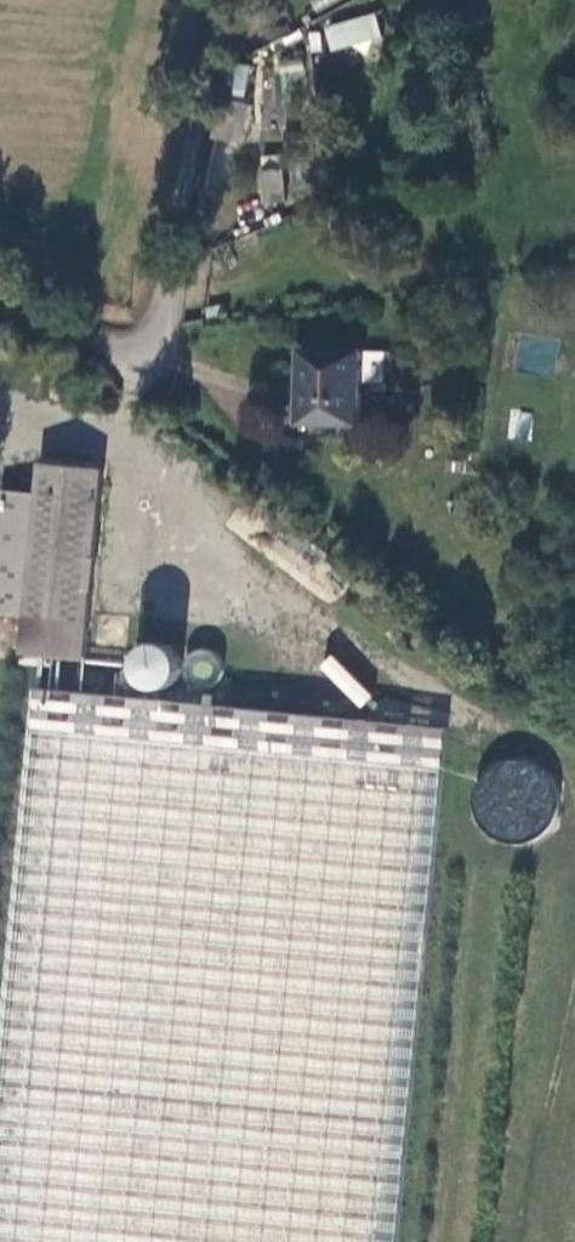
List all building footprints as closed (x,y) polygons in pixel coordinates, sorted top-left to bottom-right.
[(338,0),(312,0),(317,10),(338,0)] [(334,46),(382,32),(378,17),(330,32),(334,46)] [(253,67),(231,66),(216,136),(244,143),(252,101),(247,100),(253,67)] [(282,157),(263,158),(266,203),(286,202),(282,157)] [(299,346),(297,428),(361,429),(363,348),(299,346)] [(511,409),(508,438),(529,440),(532,411),(511,409)] [(106,465),(41,459),(38,492),(3,489),(0,516),(0,614),(23,616),(20,652),(87,659),(106,465)] [(113,640),(117,639),(119,637),(121,634),(122,631),(122,627),(121,624),(119,621),(116,619),(112,618),(109,618),(105,620),(102,622),(100,626),(100,630),(101,634),(103,637),(106,639),(110,640),(113,640)] [(165,686),(172,683),(178,678),(182,672),(183,664),(183,657),(179,650),(174,644),(167,640),(160,639),(152,640),(145,644),(139,650),(136,657),(136,665),(138,673),(143,680),(149,684),(157,687),(165,686)] [(210,686),(215,684),(220,680),(224,675),(225,669),(225,663),(222,657),(218,652),(213,649),(207,647),(200,648),(194,651),(189,656),(186,662),(186,669),(187,675),(191,681),(197,685),(203,687),(210,686)] [(330,654),(316,666),(357,709),(371,696),(330,654)] [(36,685),(0,1063),(0,1241),(400,1241),(450,725),(36,685)] [(531,841),(544,834),(554,823),(560,810),(561,795),(557,781),(549,769),(537,761),(522,757),(509,758),(496,764),(486,772),(479,784),(476,797),(478,810),(483,822),(492,832),(503,839),(516,842),(531,841)]
